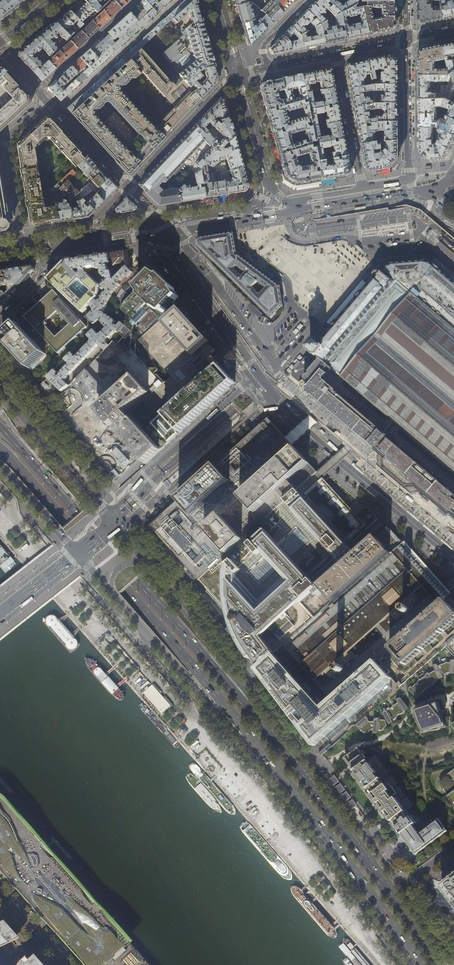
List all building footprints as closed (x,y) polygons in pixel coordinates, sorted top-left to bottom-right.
[(1,18),(17,5),(23,0),(0,0),(0,19),(1,18)] [(69,10),(81,22),(89,14),(90,15),(90,16),(91,17),(96,12),(85,0),(81,0),(76,4),(69,10)] [(96,12),(101,8),(102,8),(98,3),(102,0),(85,0),(96,12)] [(113,0),(110,0),(106,3),(102,8),(101,8),(110,18),(115,14),(121,8),(113,0)] [(153,9),(144,0),(142,0),(139,3),(136,6),(131,11),(124,17),(123,17),(112,28),(108,32),(114,39),(115,40),(116,38),(115,36),(116,35),(118,37),(115,40),(117,42),(118,41),(125,34),(132,28),(139,21),(140,21),(146,15),(148,13),(153,9)] [(153,9),(160,2),(163,0),(144,0),(153,9)] [(192,1),(188,5),(181,11),(174,18),(170,22),(171,23),(172,23),(175,25),(185,16),(184,15),(187,13),(188,13),(191,22),(185,27),(187,29),(180,35),(182,37),(196,24),(202,22),(199,9),(196,0),(193,0),(192,1)] [(181,11),(188,5),(184,0),(181,3),(177,7),(181,11)] [(251,2),(263,13),(266,16),(271,23),(272,24),(277,18),(283,12),(273,2),(271,0),(253,0),(251,2)] [(273,2),(283,12),(292,4),(295,0),(274,0),(273,2)] [(306,10),(320,24),(326,21),(330,19),(329,17),(324,19),(320,14),(325,9),(327,9),(334,16),(340,13),(327,0),(316,0),(314,2),(306,10)] [(340,13),(347,9),(344,3),(342,4),(341,5),(341,6),(340,6),(340,5),(340,4),(336,1),(335,1),(334,1),(333,1),(333,0),(327,0),(340,13)] [(348,2),(348,1),(347,1),(344,3),(347,9),(354,5),(356,4),(356,3),(359,0),(350,0),(348,2)] [(451,1),(450,2),(448,3),(448,0),(442,0),(443,6),(446,6),(447,9),(444,10),(446,18),(453,16),(453,0),(451,1)] [(394,4),(394,1),(365,2),(365,5),(365,7),(367,7),(369,8),(380,8),(380,13),(384,13),(384,16),(394,16),(394,11),(394,4)] [(160,10),(164,6),(160,2),(153,9),(157,13),(160,10)] [(251,2),(237,6),(242,24),(256,20),(263,13),(251,2)] [(361,7),(355,8),(354,5),(347,9),(340,13),(346,39),(355,37),(367,34),(361,7)] [(174,18),(181,11),(177,7),(174,10),(170,13),(174,18)] [(365,7),(361,7),(367,34),(378,32),(390,30),(394,25),(394,16),(384,16),(384,13),(380,13),(380,17),(371,19),(370,13),(369,8),(367,7),(365,7)] [(110,18),(101,8),(96,12),(91,17),(90,18),(99,28),(104,24),(110,18)] [(153,9),(148,13),(146,15),(150,19),(154,16),(157,13),(153,9)] [(83,24),(81,22),(69,10),(62,16),(55,22),(70,36),(79,28),(83,24)] [(315,27),(320,24),(306,10),(298,18),(290,26),(300,35),(313,28),(315,27)] [(170,22),(174,18),(170,13),(167,16),(163,20),(167,24),(170,22)] [(263,13),(256,20),(267,30),(269,27),(272,24),(271,23),(266,16),(263,13)] [(346,39),(340,13),(334,16),(332,17),(334,21),(335,21),(336,24),(335,24),(334,26),(328,27),(326,21),(320,24),(324,43),(334,41),(346,39)] [(150,19),(146,15),(140,21),(139,21),(143,25),(146,22),(150,19)] [(90,18),(83,24),(79,28),(89,38),(93,33),(99,28),(90,18)] [(160,31),(167,24),(163,20),(160,22),(156,26),(160,31)] [(256,20),(242,24),(243,28),(244,33),(248,45),(251,46),(259,38),(267,30),(256,20)] [(143,25),(139,21),(132,28),(136,32),(139,29),(143,25)] [(68,38),(70,36),(55,22),(45,31),(30,43),(19,52),(19,56),(25,63),(32,71),(40,64),(42,62),(37,56),(36,56),(35,56),(34,56),(33,56),(33,55),(34,54),(35,54),(38,51),(39,52),(41,50),(41,49),(42,48),(43,48),(49,56),(57,48),(55,45),(56,44),(54,41),(52,42),(51,41),(51,40),(54,37),(55,39),(56,39),(57,38),(58,37),(56,36),(58,34),(60,34),(60,36),(62,38),(63,38),(66,40),(68,38)] [(208,41),(202,22),(196,24),(182,37),(178,40),(181,43),(185,47),(182,50),(182,52),(184,53),(181,55),(173,45),(161,55),(171,65),(173,63),(176,67),(174,69),(183,79),(186,83),(202,69),(215,66),(212,56),(208,41)] [(324,43),(320,24),(315,27),(316,30),(315,31),(313,29),(313,28),(300,35),(302,48),(312,46),(324,43)] [(153,37),(160,31),(156,26),(154,28),(149,32),(153,37)] [(79,28),(70,36),(68,38),(77,48),(83,43),(89,38),(79,28)] [(136,32),(132,28),(125,34),(129,38),(132,35),(136,32)] [(112,41),(114,39),(108,32),(98,40),(89,49),(98,59),(104,53),(111,47),(117,42),(115,40),(113,42),(112,41)] [(149,41),(153,37),(149,32),(147,35),(142,39),(146,43),(149,41)] [(129,38),(125,34),(118,41),(122,45),(125,42),(129,38)] [(288,42),(288,41),(282,35),(275,43),(269,48),(269,49),(272,54),(280,53),(290,50),(288,42)] [(77,48),(68,38),(66,40),(63,43),(61,45),(57,48),(49,56),(47,57),(47,58),(56,68),(60,64),(71,54),(77,48)] [(142,48),(146,43),(142,39),(140,41),(135,45),(139,50),(142,48)] [(118,41),(117,42),(111,47),(115,51),(119,48),(122,45),(118,41)] [(445,44),(448,58),(448,61),(449,65),(450,68),(451,74),(453,72),(453,59),(453,56),(453,42),(450,42),(445,44)] [(448,58),(445,44),(434,46),(423,48),(419,53),(420,61),(420,75),(451,74),(450,68),(439,68),(436,68),(436,61),(448,58)] [(132,56),(139,50),(135,45),(132,49),(128,52),(132,56)] [(112,54),(115,51),(111,47),(104,53),(108,58),(112,54)] [(177,85),(154,62),(142,48),(139,50),(132,56),(130,59),(137,67),(136,69),(139,73),(142,71),(142,72),(143,70),(166,95),(176,106),(158,125),(156,127),(164,136),(174,126),(194,105),(200,98),(194,91),(190,87),(186,83),(183,79),(177,85)] [(84,54),(80,57),(87,64),(88,66),(89,67),(90,66),(92,64),(89,61),(90,60),(91,60),(92,59),(92,58),(95,62),(97,60),(98,59),(89,49),(84,54)] [(130,59),(132,56),(128,52),(125,55),(121,58),(125,63),(130,59)] [(105,60),(108,58),(104,53),(98,59),(97,60),(101,64),(105,60)] [(385,68),(380,69),(381,70),(381,72),(380,72),(380,76),(380,80),(377,80),(375,80),(375,84),(395,84),(395,71),(395,63),(395,59),(390,55),(382,57),(385,68)] [(84,66),(87,64),(80,57),(76,61),(71,66),(80,76),(83,73),(87,69),(84,66)] [(373,59),(366,60),(369,74),(370,78),(372,84),(375,84),(375,80),(377,80),(377,78),(375,79),(373,70),(380,69),(385,68),(382,57),(378,58),(373,59)] [(56,68),(47,58),(45,59),(47,62),(42,66),(40,64),(32,71),(36,75),(42,81),(49,75),(56,68)] [(119,69),(125,63),(121,58),(118,61),(114,65),(119,69)] [(94,138),(104,148),(113,158),(123,168),(128,174),(129,174),(141,162),(143,160),(155,148),(158,144),(165,137),(164,136),(156,127),(158,125),(123,89),(133,80),(134,78),(135,78),(140,73),(139,73),(136,69),(137,67),(130,59),(125,63),(119,69),(112,76),(105,82),(97,89),(90,95),(83,101),(71,113),(77,119),(85,128),(94,138)] [(97,60),(95,62),(92,64),(90,66),(94,70),(96,68),(101,64),(97,60)] [(365,75),(369,74),(366,60),(357,62),(356,62),(348,64),(347,65),(346,67),(348,78),(349,83),(350,88),(364,86),(362,80),(365,75)] [(112,76),(119,69),(114,65),(110,68),(107,71),(112,76)] [(66,70),(62,74),(71,84),(73,82),(75,80),(72,78),(75,75),(78,78),(80,76),(71,66),(68,68),(66,70)] [(90,66),(89,67),(88,68),(87,69),(83,73),(87,77),(90,74),(94,70),(90,66)] [(195,87),(196,87),(197,88),(194,91),(200,98),(200,99),(207,92),(215,84),(217,74),(216,70),(215,66),(202,69),(186,83),(190,87),(194,84),(194,85),(194,86),(195,87)] [(312,72),(314,82),(318,82),(320,83),(321,88),(315,89),(316,91),(334,87),(333,78),(332,77),(331,70),(328,68),(322,69),(321,70),(312,72)] [(0,131),(14,118),(27,106),(35,99),(27,91),(20,82),(13,75),(8,69),(0,77),(0,131)] [(105,82),(112,76),(107,71),(104,74),(100,78),(105,82)] [(307,73),(301,74),(305,93),(311,92),(316,91),(315,89),(310,90),(310,86),(314,85),(314,82),(312,72),(307,73)] [(83,73),(80,76),(78,78),(76,79),(80,83),(83,81),(87,77),(83,73)] [(57,97),(71,84),(62,74),(54,81),(47,87),(52,92),(57,97)] [(301,74),(290,76),(281,78),(284,90),(285,92),(288,104),(303,100),(306,99),(305,93),(301,74)] [(450,81),(451,74),(420,75),(420,83),(420,86),(420,98),(446,98),(449,85),(441,85),(441,93),(433,93),(433,92),(431,92),(431,88),(432,88),(432,87),(434,87),(434,81),(450,81)] [(451,74),(450,81),(449,85),(446,98),(453,102),(453,76),(451,74)] [(97,89),(105,82),(100,78),(97,81),(93,84),(97,89)] [(284,90),(281,78),(276,79),(263,82),(260,87),(264,102),(266,110),(274,108),(275,108),(274,105),(277,104),(277,107),(288,104),(285,92),(283,93),(284,96),(283,96),(284,99),(282,100),(279,91),(284,90)] [(73,82),(71,84),(57,97),(59,99),(60,101),(70,92),(77,86),(73,82)] [(90,95),(97,89),(93,84),(90,87),(86,90),(90,95)] [(372,84),(368,85),(364,86),(350,88),(351,96),(353,107),(373,103),(373,99),(369,99),(368,97),(366,95),(363,96),(363,97),(362,96),(362,95),(362,94),(361,93),(362,92),(364,93),(366,93),(367,91),(372,90),(372,84)] [(395,84),(375,84),(372,84),(372,90),(372,92),(373,96),(373,99),(373,103),(374,103),(377,103),(376,97),(378,97),(378,91),(381,91),(381,93),(384,93),(384,95),(380,95),(380,103),(395,103),(395,93),(395,84)] [(336,95),(334,87),(316,91),(316,92),(318,92),(320,92),(320,94),(321,94),(323,94),(324,101),(322,102),(321,101),(313,102),(311,92),(305,93),(306,99),(307,102),(308,108),(311,107),(312,109),(327,106),(327,104),(330,104),(331,106),(337,104),(336,95)] [(83,101),(90,95),(86,90),(82,94),(79,97),(83,101)] [(71,113),(83,101),(79,97),(75,101),(73,102),(67,108),(69,110),(71,113)] [(207,112),(195,125),(205,134),(208,131),(204,127),(209,122),(210,123),(209,125),(212,127),(218,121),(217,121),(229,117),(228,112),(227,108),(224,99),(221,98),(207,112)] [(446,98),(420,98),(420,106),(420,113),(437,112),(437,106),(444,106),(446,98)] [(446,98),(444,106),(451,109),(448,115),(453,118),(453,102),(446,98)] [(275,111),(274,108),(266,110),(271,126),(273,132),(280,130),(280,128),(283,127),(283,129),(306,123),(308,122),(307,119),(308,119),(310,118),(308,112),(308,111),(308,110),(308,108),(307,102),(304,102),(303,102),(303,100),(288,104),(277,107),(278,110),(275,111)] [(374,103),(373,103),(353,107),(355,116),(356,125),(375,122),(375,115),(370,116),(370,114),(368,115),(367,110),(374,109),(374,103)] [(374,109),(374,110),(374,112),(375,115),(375,122),(395,122),(395,121),(395,112),(395,103),(380,103),(377,103),(374,103),(374,109)] [(339,113),(337,104),(331,106),(331,107),(328,108),(327,106),(312,109),(312,111),(308,112),(310,118),(310,121),(311,126),(311,127),(317,126),(315,115),(323,113),(323,112),(326,112),(327,119),(326,119),(325,120),(325,123),(324,123),(322,124),(322,125),(341,121),(339,113)] [(437,119),(437,112),(420,113),(420,120),(420,127),(440,127),(441,119),(437,119)] [(441,119),(440,127),(453,134),(453,118),(448,115),(447,116),(447,117),(448,118),(446,121),(441,119)] [(75,143),(52,117),(50,119),(48,118),(47,118),(46,118),(45,117),(24,136),(16,143),(18,151),(20,164),(23,183),(26,201),(29,220),(29,222),(31,222),(33,224),(33,226),(43,224),(58,222),(57,217),(55,206),(44,207),(34,148),(44,139),(51,140),(76,167),(77,165),(87,156),(84,152),(75,143)] [(218,121),(212,127),(208,131),(205,134),(201,137),(211,147),(216,153),(222,147),(219,144),(221,142),(221,144),(222,144),(223,146),(234,135),(233,129),(229,117),(217,121),(218,121)] [(342,130),(341,121),(322,125),(320,125),(320,126),(321,126),(322,127),(323,129),(327,128),(329,128),(331,135),(328,136),(327,135),(319,136),(317,126),(311,127),(314,141),(317,141),(318,143),(344,138),(342,130)] [(376,130),(375,122),(356,125),(358,133),(360,144),(377,141),(377,139),(376,130)] [(395,122),(375,122),(376,130),(382,130),(383,131),(383,136),(382,136),(382,139),(377,139),(377,141),(395,140),(395,131),(395,122)] [(283,132),(281,132),(281,130),(280,130),(273,132),(275,141),(279,154),(286,152),(286,150),(285,150),(285,149),(287,149),(288,151),(291,150),(303,147),(303,144),(305,143),(306,146),(311,145),(312,144),(311,142),(314,141),(311,127),(311,126),(308,126),(307,124),(306,123),(283,129),(283,132)] [(141,187),(150,196),(159,205),(168,204),(180,202),(178,189),(183,184),(187,180),(188,181),(194,174),(200,169),(195,164),(211,147),(201,137),(205,134),(195,125),(186,134),(182,138),(173,147),(162,160),(157,165),(151,172),(138,185),(141,187)] [(439,132),(440,127),(420,127),(420,138),(420,142),(420,152),(424,155),(430,160),(433,160),(436,143),(434,143),(434,140),(437,140),(438,134),(439,132)] [(234,135),(223,146),(222,147),(216,153),(211,147),(195,164),(200,169),(205,163),(222,173),(226,171),(227,171),(225,162),(220,164),(217,166),(216,164),(224,157),(226,156),(230,170),(243,166),(239,152),(234,135)] [(344,138),(318,143),(318,145),(315,146),(315,147),(317,160),(325,159),(332,158),(347,155),(345,147),(344,138)] [(395,140),(377,141),(378,144),(384,144),(384,147),(381,151),(378,151),(380,169),(381,169),(388,167),(391,163),(396,158),(395,150),(395,140)] [(377,141),(360,144),(362,156),(364,167),(369,171),(380,169),(378,151),(378,144),(377,141)] [(288,151),(286,152),(279,154),(282,166),(285,176),(295,182),(307,181),(321,178),(317,160),(315,147),(312,147),(311,145),(306,146),(303,147),(291,150),(291,154),(289,155),(288,151)] [(348,163),(347,155),(332,158),(333,162),(325,163),(325,159),(317,160),(321,178),(334,176),(346,174),(349,169),(348,163)] [(76,190),(70,184),(71,183),(68,180),(76,173),(72,169),(53,188),(62,198),(63,198),(63,199),(66,200),(68,200),(72,200),(75,200),(76,201),(80,199),(82,198),(90,192),(92,191),(94,190),(98,187),(108,178),(98,167),(95,164),(87,156),(77,165),(81,170),(80,171),(83,174),(84,173),(89,178),(87,180),(88,181),(86,183),(87,184),(79,192),(76,189),(76,190)] [(206,187),(203,187),(205,198),(214,196),(226,194),(222,173),(205,163),(200,169),(202,183),(205,183),(206,185),(206,187)] [(388,167),(381,169),(381,171),(388,170),(393,164),(391,163),(388,167)] [(246,178),(243,166),(230,170),(227,171),(228,174),(231,174),(232,177),(231,178),(231,179),(229,179),(229,178),(228,177),(227,177),(226,171),(222,173),(226,194),(236,193),(246,191),(249,186),(246,178)] [(202,183),(200,169),(194,174),(196,184),(195,184),(195,183),(194,183),(193,183),(193,184),(193,185),(193,186),(189,187),(189,185),(185,186),(184,186),(183,185),(183,184),(178,189),(180,202),(192,200),(205,198),(203,187),(200,188),(199,184),(202,183)] [(2,231),(2,229),(3,228),(4,227),(5,226),(6,225),(7,224),(7,223),(9,224),(8,219),(6,204),(4,191),(1,177),(1,172),(0,172),(0,231),(2,231)] [(109,177),(108,178),(98,187),(94,190),(95,191),(96,193),(103,201),(104,200),(117,187),(114,184),(115,183),(109,177)] [(61,199),(62,198),(53,188),(52,189),(54,200),(56,200),(56,198),(60,197),(61,199)] [(93,195),(92,194),(93,194),(90,192),(82,198),(94,210),(102,203),(103,201),(96,193),(93,195)] [(115,209),(117,212),(127,211),(133,210),(135,206),(132,203),(131,202),(126,197),(123,201),(115,209)] [(68,203),(68,200),(66,200),(63,199),(63,198),(62,201),(54,202),(55,206),(57,217),(58,222),(69,220),(71,220),(69,208),(69,206),(66,206),(66,203),(68,203)] [(80,199),(76,201),(77,207),(69,208),(71,220),(73,219),(88,217),(94,211),(94,210),(82,198),(80,199)] [(280,288),(281,287),(279,285),(279,286),(240,256),(238,254),(237,255),(234,233),(229,234),(208,237),(199,239),(197,245),(270,317),(283,306),(280,288)] [(122,252),(116,253),(118,264),(123,264),(124,271),(131,264),(130,262),(130,259),(129,254),(129,251),(122,252)] [(76,259),(65,261),(76,271),(76,270),(80,270),(82,272),(84,270),(92,269),(97,268),(97,269),(105,268),(106,274),(110,276),(104,283),(105,284),(108,287),(114,280),(120,275),(119,270),(116,271),(115,265),(118,264),(116,253),(97,256),(76,259)] [(76,271),(65,261),(54,272),(48,279),(83,313),(88,312),(95,306),(101,299),(102,297),(104,295),(104,293),(105,291),(105,289),(105,287),(105,285),(105,284),(104,283),(94,274),(95,273),(92,269),(84,270),(82,272),(79,275),(76,271)] [(453,471),(453,278),(451,276),(450,280),(448,278),(447,277),(445,276),(444,274),(442,273),(440,271),(440,270),(434,265),(434,266),(432,265),(426,262),(421,262),(405,264),(396,264),(391,265),(389,266),(387,268),(384,270),(382,268),(375,276),(376,277),(375,278),(372,281),(332,329),(330,331),(327,334),(323,339),(320,343),(320,344),(325,348),(317,357),(326,365),(325,366),(337,376),(368,401),(453,471)] [(120,275),(114,280),(108,287),(111,289),(110,292),(109,291),(107,298),(103,300),(101,299),(95,306),(97,308),(97,310),(92,316),(99,323),(103,319),(108,323),(107,324),(109,326),(104,332),(110,338),(116,332),(117,332),(118,332),(120,333),(127,326),(122,322),(120,324),(119,323),(120,320),(116,316),(115,316),(113,315),(111,314),(108,311),(119,290),(125,283),(122,281),(127,275),(130,278),(137,270),(134,268),(131,264),(124,271),(120,275)] [(28,278),(35,271),(32,266),(24,268),(10,270),(3,271),(6,287),(7,290),(7,291),(6,292),(5,293),(10,298),(15,293),(16,291),(28,278)] [(291,278),(296,273),(292,269),(287,275),(291,278)] [(153,273),(137,289),(141,295),(141,297),(154,310),(157,310),(165,316),(171,310),(180,301),(176,296),(176,293),(161,277),(158,277),(153,273)] [(118,296),(120,298),(126,291),(123,288),(118,296)] [(124,349),(128,353),(132,349),(139,341),(165,316),(157,310),(154,310),(141,297),(141,295),(137,289),(125,302),(122,310),(128,315),(122,322),(127,326),(120,333),(125,337),(118,344),(124,349)] [(25,327),(23,329),(18,323),(9,331),(1,338),(20,359),(30,369),(45,354),(34,342),(41,335),(58,353),(87,327),(54,291),(50,295),(37,306),(25,317),(28,320),(26,322),(25,321),(23,322),(22,323),(25,327)] [(10,298),(5,293),(4,292),(2,294),(0,294),(0,308),(10,298)] [(219,363),(204,346),(194,356),(165,325),(175,314),(171,310),(165,316),(139,341),(170,373),(128,412),(144,429),(151,423),(161,414),(219,363)] [(179,311),(175,314),(165,325),(194,356),(204,346),(208,343),(189,321),(179,311)] [(28,320),(25,317),(23,315),(16,322),(18,323),(23,329),(25,327),(22,323),(23,322),(25,321),(26,322),(28,320)] [(107,340),(110,338),(104,332),(102,334),(99,334),(95,330),(88,336),(92,340),(92,341),(77,357),(72,353),(65,360),(68,363),(69,362),(70,363),(60,373),(61,374),(59,376),(57,374),(58,373),(55,370),(48,378),(62,392),(69,385),(64,380),(99,345),(104,350),(109,344),(107,343),(108,342),(108,341),(107,340)] [(320,343),(316,340),(312,345),(308,350),(312,354),(314,355),(317,357),(321,353),(325,348),(320,344),(320,343)] [(124,349),(115,358),(125,368),(105,387),(88,369),(72,385),(85,398),(88,401),(89,404),(90,406),(91,412),(93,417),(94,419),(96,423),(98,427),(101,431),(103,433),(106,435),(109,438),(113,442),(117,444),(119,446),(122,447),(125,448),(127,449),(129,447),(142,460),(145,465),(162,449),(169,442),(179,433),(233,385),(236,382),(219,363),(161,414),(151,423),(144,429),(128,412),(161,382),(132,349),(128,353),(124,349)] [(325,366),(326,365),(321,361),(317,357),(314,355),(310,360),(309,358),(308,358),(306,358),(305,358),(304,358),(303,359),(292,372),(292,373),(292,374),(292,375),(292,376),(293,378),(299,384),(299,385),(300,386),(300,387),(301,388),(302,388),(304,389),(305,390),(306,392),(307,393),(311,397),(312,397),(322,405),(326,409),(340,420),(351,430),(352,433),(354,433),(372,447),(373,446),(376,449),(386,437),(392,430),(363,406),(368,401),(337,376),(325,366)] [(48,386),(44,382),(40,386),(44,391),(48,388),(48,386)] [(200,580),(318,472),(292,444),(288,440),(278,429),(268,418),(169,508),(150,526),(154,531),(173,552),(180,560),(192,573),(198,579),(199,580),(200,580)] [(386,437),(376,449),(376,451),(380,455),(381,456),(379,458),(380,464),(379,465),(394,477),(412,493),(413,492),(430,494),(447,508),(453,514),(453,483),(392,430),(386,437)] [(241,649),(248,660),(251,657),(259,666),(273,653),(283,645),(270,630),(302,603),(301,602),(316,588),(338,569),(339,570),(343,567),(357,554),(347,543),(366,526),(364,524),(353,511),(331,487),(324,479),(318,472),(200,580),(204,584),(207,587),(206,588),(220,604),(227,612),(227,614),(228,616),(228,619),(229,623),(231,627),(232,631),(234,635),(236,639),(239,645),(241,649)] [(273,653),(259,666),(256,669),(281,698),(296,713),(297,715),(302,711),(309,717),(310,719),(300,728),(304,733),(314,747),(392,678),(388,674),(390,672),(378,658),(386,652),(400,668),(409,679),(446,647),(448,645),(453,640),(453,585),(453,584),(446,591),(444,588),(432,575),(419,561),(407,547),(394,533),(388,525),(376,536),(376,537),(357,554),(343,567),(339,570),(338,569),(316,588),(301,602),(302,603),(270,630),(283,645),(332,699),(319,711),(312,703),(316,700),(273,653)] [(6,572),(16,564),(12,560),(0,546),(0,566),(6,572)] [(192,573),(180,560),(175,564),(192,583),(198,579),(192,573)] [(81,662),(79,666),(115,706),(126,695),(126,694),(108,675),(93,658),(91,655),(87,657),(84,659),(81,662)] [(453,674),(453,659),(452,659),(452,661),(451,661),(451,663),(446,662),(441,665),(443,668),(443,667),(444,669),(443,670),(445,674),(448,672),(450,673),(450,674),(453,674)] [(408,690),(418,699),(421,696),(419,694),(422,693),(425,689),(427,687),(431,686),(432,687),(436,684),(435,682),(437,679),(439,678),(440,679),(444,677),(438,664),(436,664),(433,665),(435,670),(430,674),(429,672),(426,674),(425,675),(426,676),(420,679),(422,682),(419,685),(417,683),(413,687),(411,685),(409,688),(408,690)] [(153,685),(143,693),(162,714),(171,705),(153,685)] [(383,713),(389,724),(394,722),(392,720),(396,717),(399,714),(403,712),(405,710),(405,711),(409,708),(401,697),(400,698),(399,698),(397,700),(399,702),(394,705),(396,708),(393,710),(392,707),(387,710),(384,711),(384,712),(383,713)] [(421,721),(425,731),(445,725),(438,704),(417,710),(421,721)] [(367,716),(356,725),(359,729),(361,728),(363,731),(368,732),(369,728),(368,727),(372,724),(372,723),(371,721),(370,722),(369,720),(368,719),(369,718),(367,716)] [(375,718),(373,733),(378,734),(379,730),(381,730),(386,725),(386,720),(380,719),(380,718),(376,717),(376,718),(375,718)] [(354,772),(368,761),(358,749),(345,760),(354,772)] [(390,817),(393,821),(407,810),(413,805),(410,801),(408,803),(403,796),(405,795),(402,791),(400,792),(395,785),(397,784),(394,780),(392,781),(387,774),(385,775),(381,769),(384,767),(375,755),(368,761),(354,772),(351,774),(352,775),(386,820),(390,817)] [(334,777),(329,781),(340,795),(351,811),(356,807),(334,777)] [(443,790),(448,796),(453,791),(453,782),(443,790)] [(3,874),(11,883),(25,900),(40,916),(61,939),(81,962),(84,964),(118,964),(131,954),(136,950),(0,796),(0,871),(3,874)] [(393,821),(389,824),(398,837),(401,835),(416,855),(421,851),(431,844),(442,836),(448,831),(438,819),(419,833),(415,829),(424,823),(418,815),(415,817),(413,815),(412,816),(407,810),(393,821)] [(273,840),(277,836),(272,831),(268,836),(273,840)] [(442,885),(443,886),(442,887),(453,903),(453,875),(442,885)] [(7,943),(7,941),(15,938),(13,936),(6,928),(1,923),(0,924),(0,947),(7,943)] [(136,950),(131,954),(118,964),(149,964),(136,950)] [(37,962),(32,957),(28,961),(23,956),(16,963),(14,964),(39,964),(37,962)]
